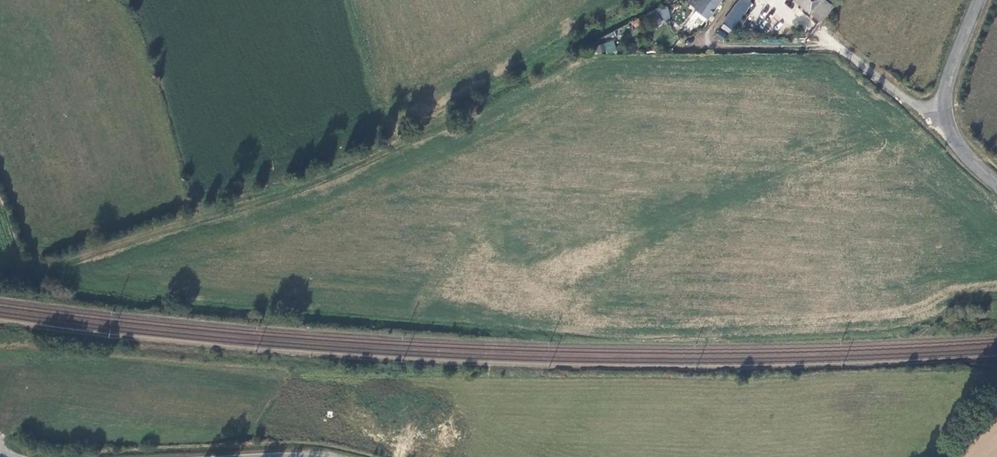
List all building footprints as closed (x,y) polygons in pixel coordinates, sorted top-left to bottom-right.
[(686,3),(708,19),(721,0),(688,0),(686,3)] [(750,0),(738,0),(721,22),(723,23),(720,27),(729,33),(751,4),(750,0)] [(820,23),(833,6),(827,0),(794,0),(820,23)] [(664,22),(670,16),(667,4),(653,8),(644,14),(653,27),(661,20),(664,22)] [(726,34),(719,29),(714,36),(722,41),(726,34)] [(606,54),(617,51),(613,39),(603,42),(594,44),(596,53),(605,52),(606,54)]
